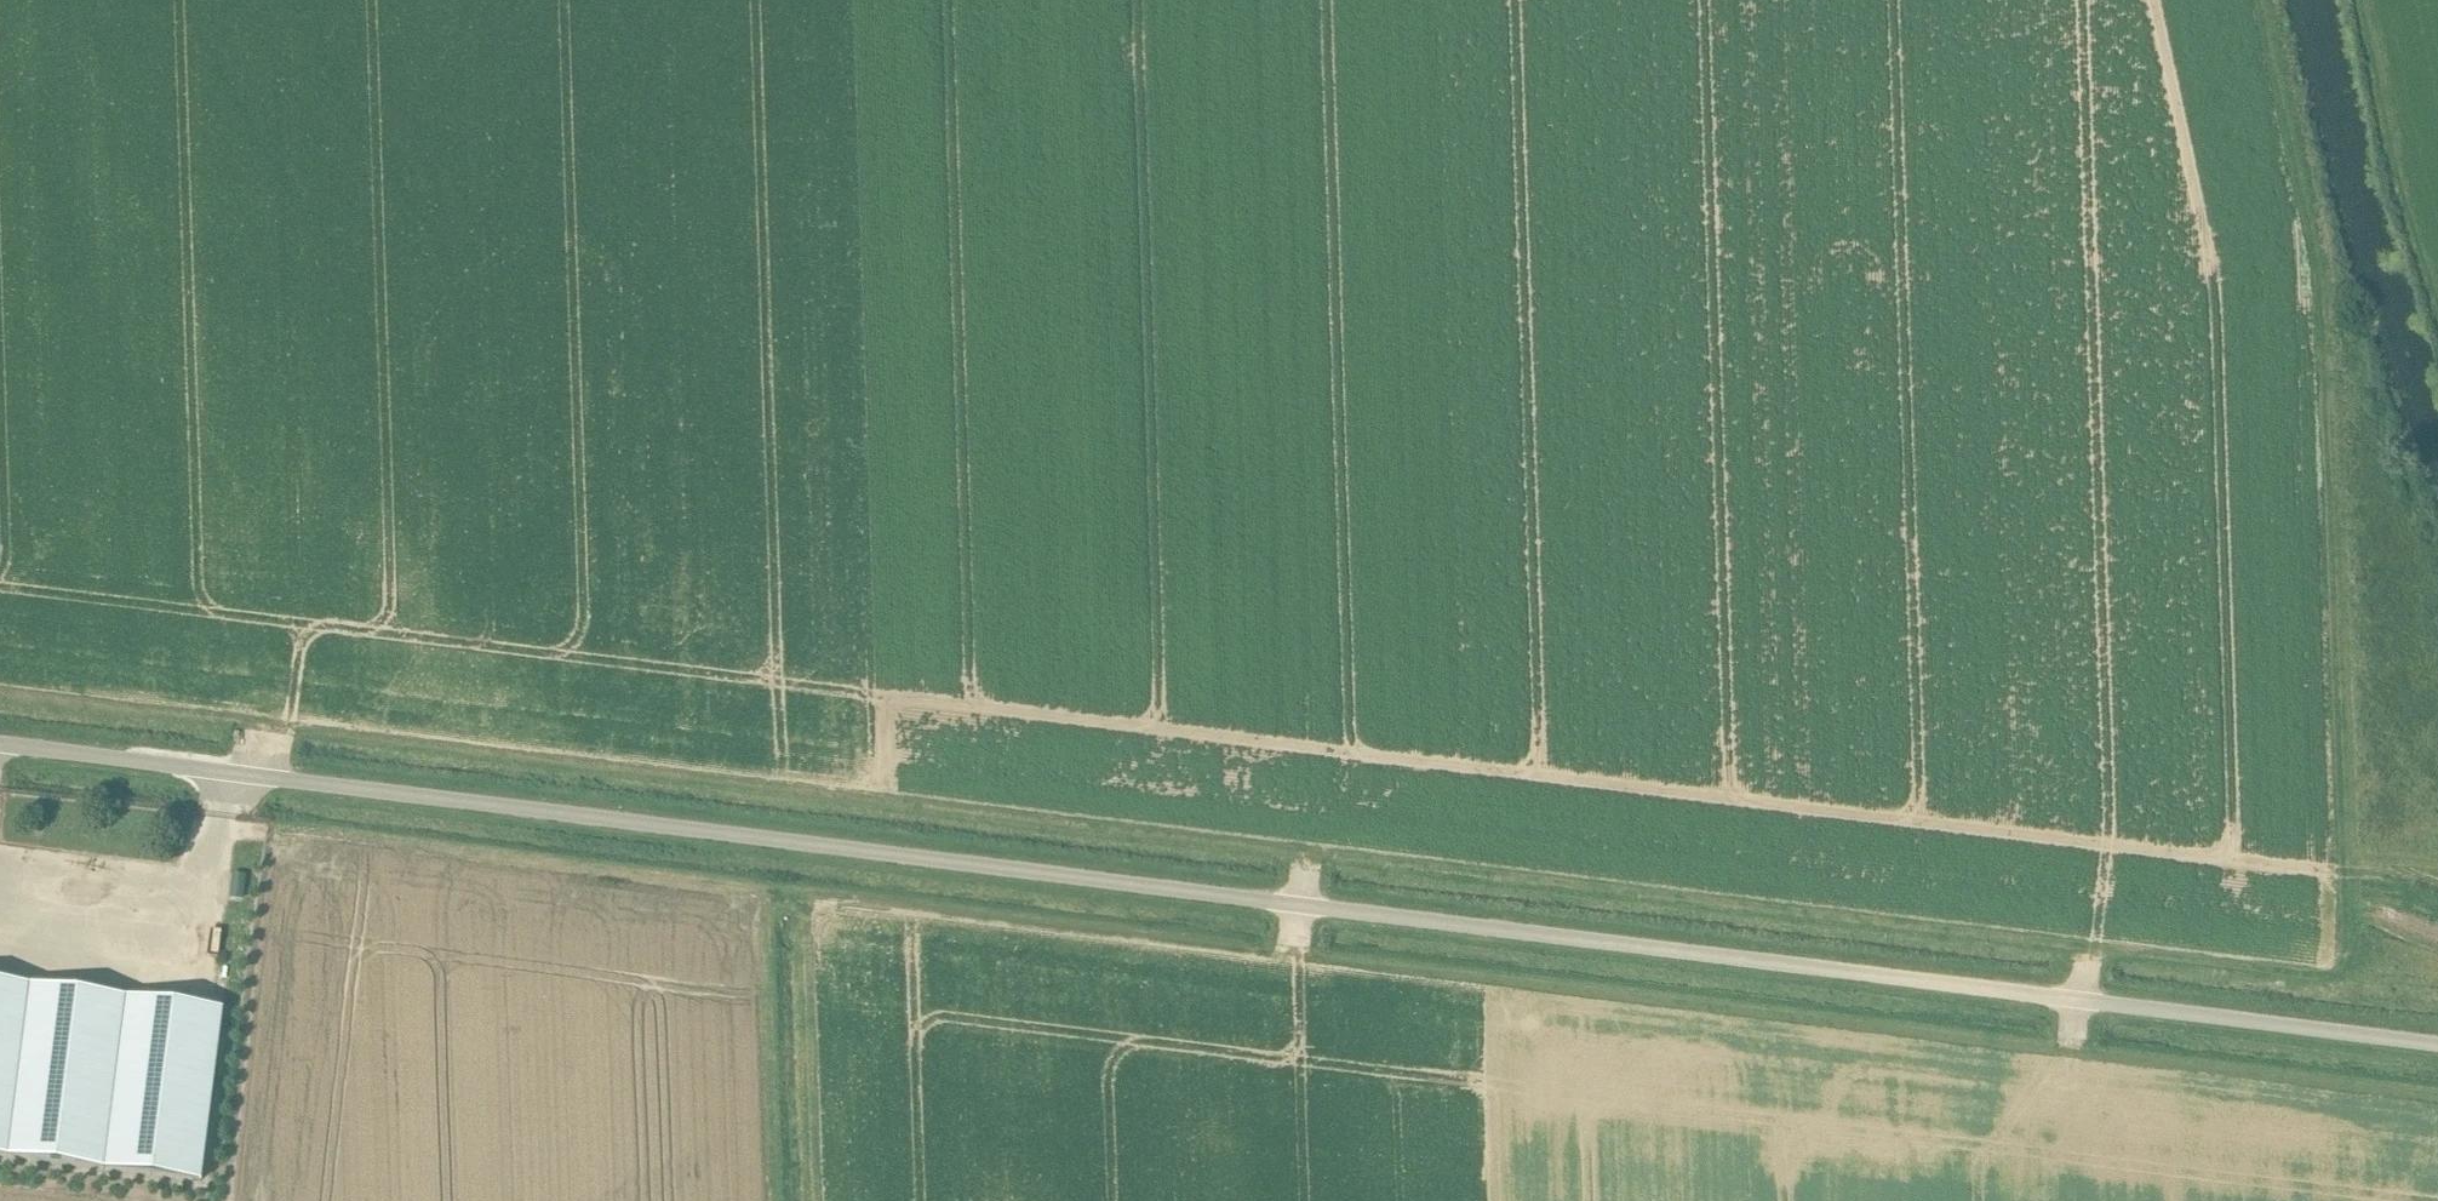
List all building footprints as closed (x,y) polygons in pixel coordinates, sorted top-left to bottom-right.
[(220,1010),(0,982),(0,1155),(199,1180),(220,1010)]
